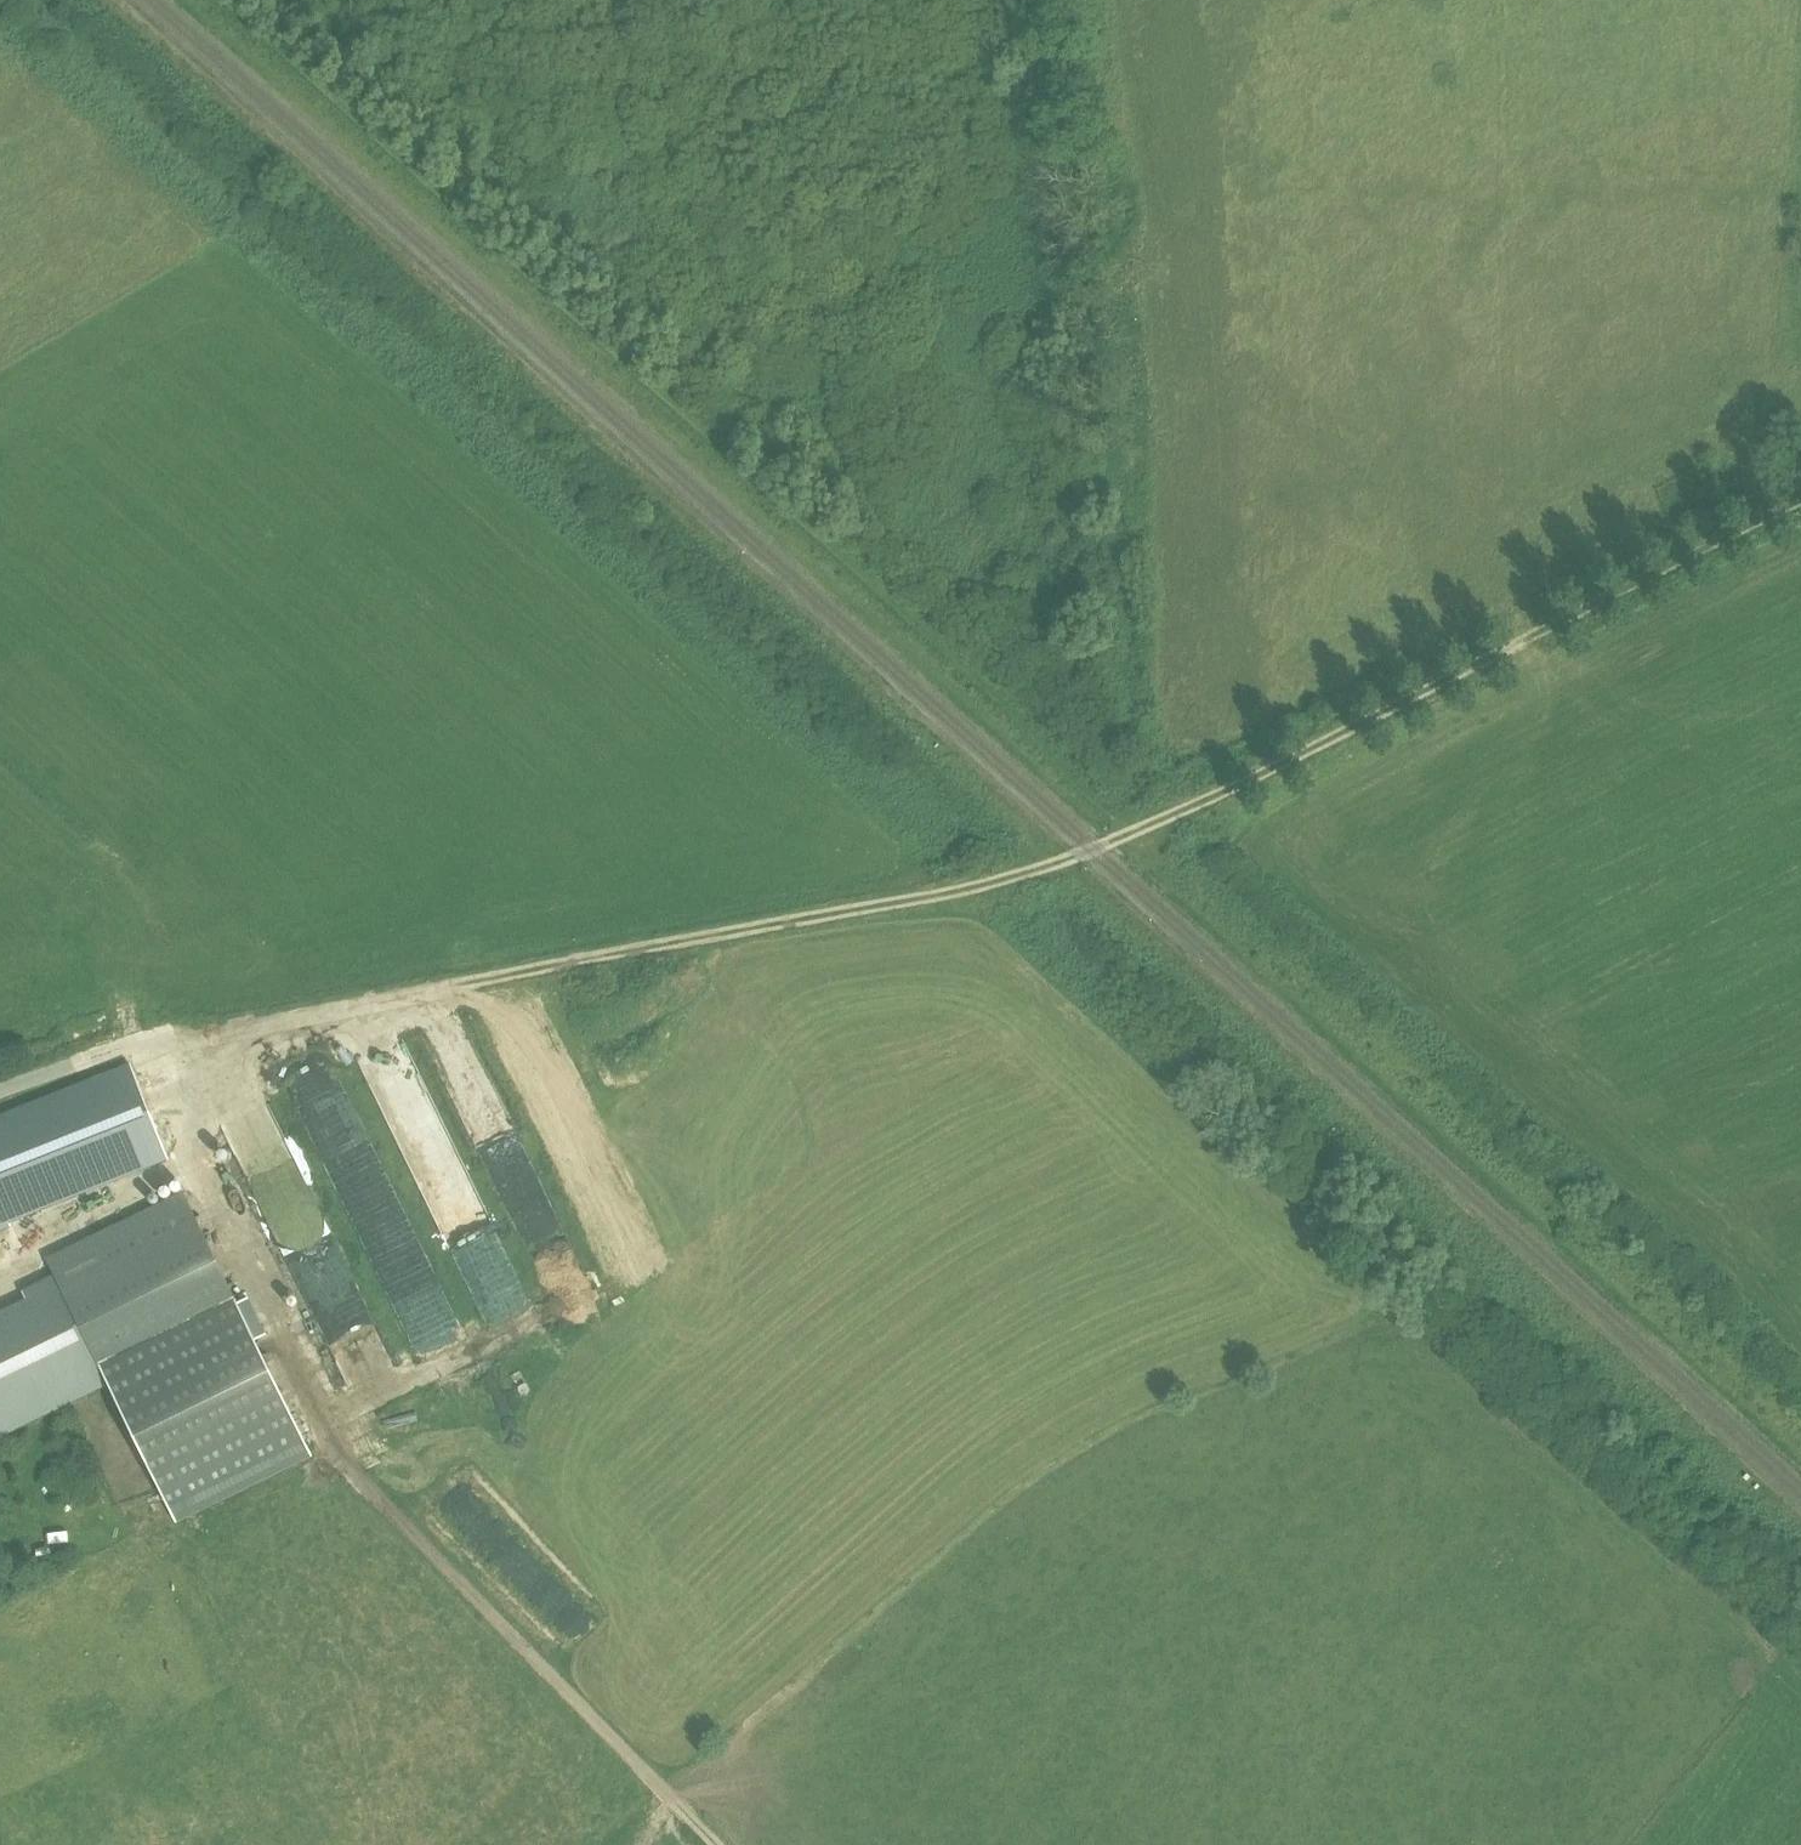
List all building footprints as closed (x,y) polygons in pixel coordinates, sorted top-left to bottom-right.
[(122,1069),(0,1116),(0,1223),(158,1161),(122,1069)] [(258,1118),(232,1129),(251,1170),(264,1165),(275,1189),(287,1183),(293,1195),(304,1190),(312,1207),(322,1202),(278,1105),(256,1115),(258,1118)] [(60,1282),(0,1311),(0,1433),(109,1381),(110,1384),(169,1507),(305,1442),(245,1318),(185,1194),(50,1260),(60,1282)] [(25,1266),(39,1249),(22,1236),(9,1253),(25,1266)] [(436,1342),(452,1336),(442,1309),(427,1315),(436,1342)] [(351,1377),(399,1360),(384,1318),(336,1334),(351,1377)] [(33,1565),(47,1550),(30,1534),(16,1548),(33,1565)]
